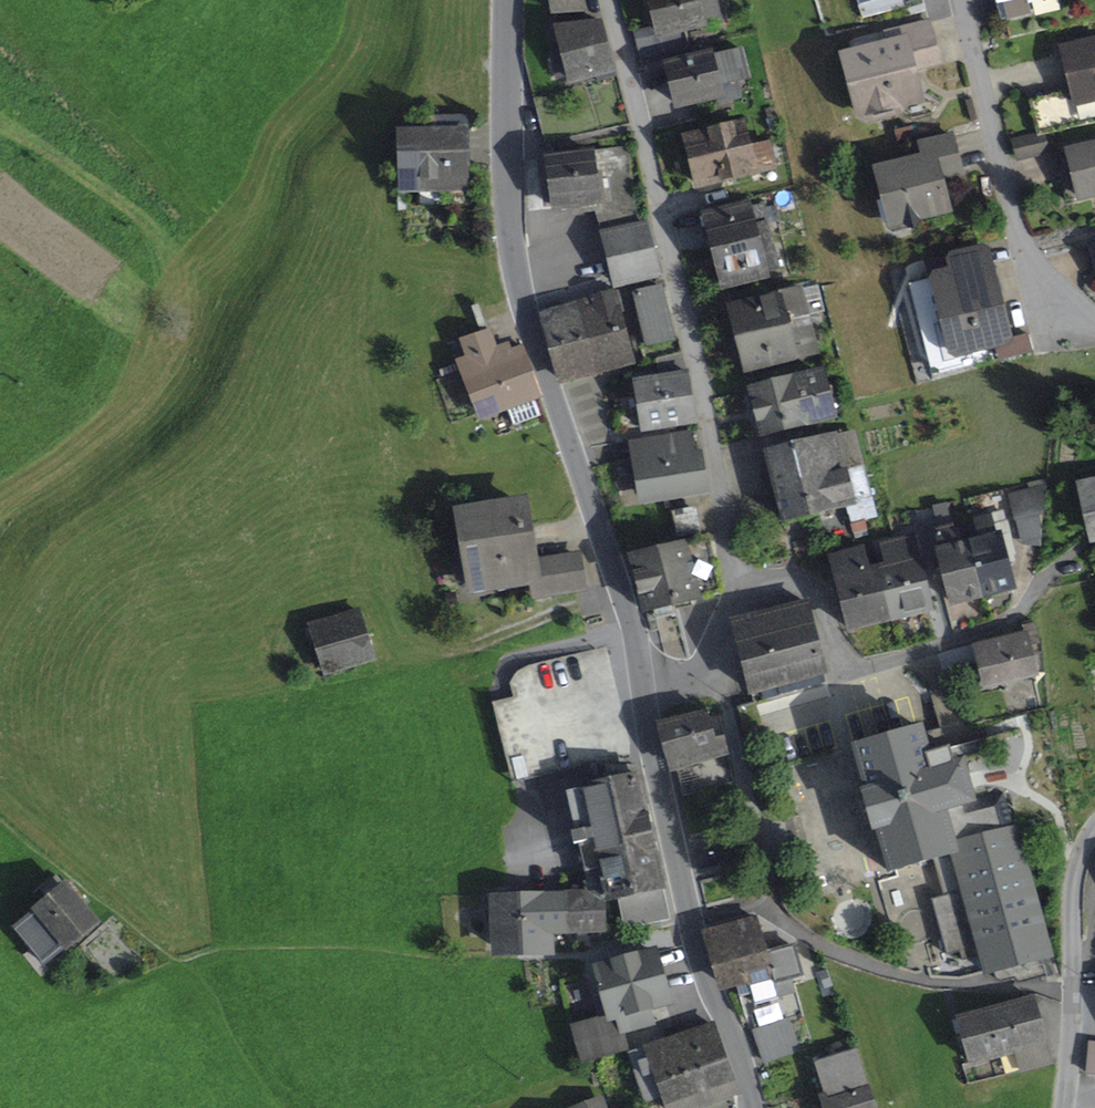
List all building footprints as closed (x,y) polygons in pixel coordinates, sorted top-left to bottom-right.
[(553,13),(583,9),(581,0),(551,0),(553,13)] [(703,1),(708,0),(653,0),(659,27),(637,32),(644,59),(689,48),(684,27),(708,22),(703,1)] [(719,19),(715,0),(708,0),(703,1),(708,22),(719,19)] [(996,4),(1003,2),(1007,19),(1031,13),(1028,3),(1028,0),(995,0),(996,4)] [(598,81),(617,76),(601,24),(584,25),(583,17),(557,19),(557,27),(556,27),(563,50),(550,55),(553,63),(565,59),(569,73),(571,80),(596,73),(598,81)] [(896,104),(919,98),(912,72),(911,68),(918,66),(922,60),(919,52),(936,47),(929,22),(854,42),(857,55),(845,58),(860,114),(861,113),(896,104)] [(1073,93),(1030,104),(1038,136),(1094,122),(1094,40),(1062,49),(1073,93)] [(912,72),(941,64),(936,47),(919,52),(922,60),(918,66),(911,68),(912,72)] [(748,78),(742,51),(710,58),(709,55),(693,59),(691,53),(679,56),(681,62),(673,64),(669,65),(679,105),(719,95),(717,86),(733,82),(748,78)] [(557,77),(569,73),(565,59),(553,63),(557,77)] [(721,102),(737,98),(733,82),(717,86),(719,95),(721,102)] [(875,121),(894,116),(898,110),(896,104),(861,113),(875,121)] [(766,110),(771,130),(779,128),(774,108),(766,110)] [(415,168),(416,189),(465,187),(464,151),(467,151),(466,131),(464,131),(463,118),(435,118),(435,132),(403,133),(404,169),(405,169),(415,168)] [(687,139),(699,185),(752,171),(772,166),(767,144),(748,148),(742,125),(687,139)] [(919,221),(918,218),(949,210),(941,179),(949,169),(960,166),(952,136),(920,145),(924,158),(879,170),(887,198),(894,202),(900,223),(904,222),(905,225),(914,230),(919,221)] [(1014,142),(1018,158),(1042,152),(1038,136),(1014,142)] [(1066,200),(1094,193),(1094,145),(1055,155),(1066,200)] [(603,202),(607,233),(638,226),(627,148),(549,158),(555,208),(603,202)] [(550,209),(555,208),(549,158),(543,159),(550,209)] [(754,180),(775,175),(772,166),(752,171),(754,180)] [(941,179),(962,174),(960,166),(949,169),(941,179)] [(406,189),(416,189),(415,168),(405,169),(406,189)] [(891,225),(900,223),(894,202),(887,198),(884,199),(880,205),(885,221),(891,225)] [(716,251),(756,241),(754,235),(768,231),(762,208),(748,211),(747,207),(707,217),(716,251)] [(638,226),(607,233),(605,234),(617,284),(659,274),(647,224),(638,226)] [(771,244),(757,247),(756,241),(716,251),(724,285),(764,275),(763,271),(777,267),(771,244)] [(995,343),(1004,358),(1033,350),(1029,335),(1008,340),(997,295),(1000,291),(997,281),(992,278),(985,251),(931,265),(934,279),(953,354),(990,345),(995,343)] [(990,345),(953,354),(934,279),(910,285),(933,376),(994,361),(990,345)] [(779,296),(812,288),(811,281),(777,290),(779,296)] [(779,296),(731,308),(739,339),(787,327),(786,322),(824,312),(818,286),(812,288),(779,296)] [(638,294),(651,344),(673,339),(661,288),(638,294)] [(613,300),(611,293),(577,303),(596,369),(630,360),(617,314),(613,300)] [(613,300),(617,314),(623,313),(619,298),(613,300)] [(596,369),(577,303),(556,309),(541,313),(559,379),(596,369)] [(541,313),(556,309),(554,304),(539,308),(541,313)] [(810,327),(789,332),(787,327),(739,339),(746,370),(817,352),(810,327)] [(540,392),(523,346),(507,352),(505,345),(495,349),(489,332),(462,342),(468,359),(473,373),(467,375),(482,414),(507,405),(514,425),(539,415),(532,395),(540,392)] [(467,375),(473,373),(468,359),(460,362),(465,376),(467,375)] [(752,390),(763,433),(831,416),(820,373),(752,390)] [(644,428),(696,420),(689,375),(651,381),(637,383),(644,428)] [(644,497),(707,487),(701,451),(693,453),(689,432),(635,441),(635,442),(637,457),(644,497)] [(845,469),(861,465),(853,432),(837,437),(845,469)] [(837,437),(768,454),(773,474),(776,487),(826,474),(845,469),(837,437)] [(631,458),(637,457),(635,442),(629,443),(631,458)] [(870,498),(862,465),(861,465),(845,469),(826,474),(776,487),(785,519),(834,507),(846,504),(870,498)] [(767,489),(776,487),(773,474),(764,477),(767,489)] [(1084,483),(1094,533),(1094,480),(1084,483)] [(1016,519),(1042,513),(1046,487),(1010,496),(1016,519)] [(863,515),(864,520),(875,517),(870,498),(846,504),(850,518),(863,515)] [(532,564),(522,504),(463,514),(473,574),(502,569),(505,583),(509,582),(534,578),(532,564)] [(948,517),(945,504),(916,511),(919,524),(948,517)] [(699,531),(695,509),(675,513),(679,535),(699,531)] [(969,543),(982,595),(1012,588),(1006,563),(1014,561),(1013,554),(1014,554),(1004,513),(975,520),(980,541),(969,543)] [(1023,544),(1041,546),(1043,513),(1042,513),(1016,519),(1023,544)] [(850,518),(853,531),(866,528),(864,520),(863,515),(850,518)] [(935,530),(950,526),(948,517),(919,524),(927,532),(935,530)] [(947,578),(953,602),(982,595),(969,543),(958,546),(953,525),(950,526),(935,530),(945,567),(947,578)] [(881,544),(886,566),(877,568),(890,619),(930,609),(919,568),(912,540),(911,536),(881,544)] [(721,593),(708,539),(633,557),(646,611),(654,609),(674,604),(721,593)] [(912,540),(919,568),(925,566),(918,539),(912,540)] [(832,556),(850,629),(890,619),(877,568),(869,570),(864,549),(832,556)] [(582,587),(577,556),(545,561),(550,593),(582,587)] [(537,595),(550,593),(545,561),(532,564),(534,578),(537,595)] [(937,569),(940,579),(947,578),(945,567),(937,569)] [(509,582),(505,583),(502,569),(473,574),(475,588),(497,584),(498,591),(511,589),(509,582)] [(734,621),(752,691),(824,672),(805,602),(734,621)] [(656,619),(677,614),(674,604),(654,609),(656,619)] [(314,626),(329,672),(375,658),(360,612),(314,626)] [(1031,622),(1023,624),(1025,634),(979,645),(988,683),(1037,671),(1030,645),(1036,643),(1031,622)] [(516,698),(536,693),(555,772),(632,753),(609,656),(612,655),(611,649),(607,650),(606,647),(528,666),(519,671),(511,680),(516,697),(516,698)] [(752,691),(754,697),(825,679),(824,672),(752,691)] [(512,783),(555,772),(536,693),(516,698),(516,697),(492,703),(512,783)] [(714,740),(707,712),(662,724),(672,764),(717,752),(718,757),(728,754),(724,737),(714,740)] [(1003,793),(1013,827),(1014,827),(1019,843),(1058,832),(1028,726),(988,738),(991,749),(959,758),(961,763),(933,771),(921,729),(854,747),(867,791),(864,792),(874,829),(878,828),(890,872),(934,859),(956,853),(954,844),(944,810),(1003,793)] [(604,764),(608,782),(638,776),(635,765),(604,764)] [(588,881),(584,882),(587,892),(603,891),(603,901),(619,897),(626,928),(661,920),(655,889),(662,888),(653,847),(645,809),(638,776),(608,782),(584,787),(584,790),(568,794),(577,832),(572,833),(574,845),(579,843),(588,881)] [(944,810),(954,844),(1013,827),(1003,793),(944,810)] [(944,942),(947,955),(960,951),(963,961),(981,955),(986,973),(994,971),(996,978),(1000,981),(1014,977),(1021,982),(1054,972),(1019,843),(1014,827),(1013,827),(954,844),(956,853),(934,859),(945,898),(956,938),(944,942)] [(16,928),(44,962),(94,921),(79,902),(84,898),(72,883),(16,928)] [(567,931),(604,930),(603,901),(603,891),(587,892),(565,893),(567,931)] [(549,950),(549,932),(567,931),(565,893),(522,895),(524,951),(549,950)] [(498,916),(499,952),(524,951),(522,895),(488,896),(489,916),(498,916)] [(944,942),(956,938),(945,898),(932,901),(944,942)] [(779,997),(774,982),(797,975),(790,950),(766,957),(754,918),(707,931),(723,985),(735,981),(740,997),(752,993),(755,1004),(779,997)] [(654,1023),(649,1007),(668,1002),(654,953),(598,969),(611,1016),(574,1027),(584,1061),(627,1049),(622,1032),(654,1023)] [(1016,1051),(1022,1071),(1050,1063),(1032,999),(960,1019),(972,1063),(1016,1051)] [(755,1029),(767,1063),(799,1052),(788,1018),(755,1029)] [(687,1056),(703,1101),(736,1090),(713,1024),(685,1034),(692,1054),(687,1056)] [(676,1080),(685,1107),(703,1101),(687,1056),(692,1054),(685,1034),(681,1035),(678,1027),(666,1031),(669,1039),(673,1038),(676,1045),(679,1044),(690,1076),(676,1080)] [(669,1107),(683,1107),(685,1107),(676,1080),(690,1076),(679,1044),(676,1045),(673,1038),(669,1039),(630,1053),(647,1101),(664,1095),(669,1107)] [(1086,1073),(1094,1073),(1094,1042),(1089,1041),(1086,1073)] [(857,1051),(817,1063),(831,1107),(875,1107),(857,1051)]
